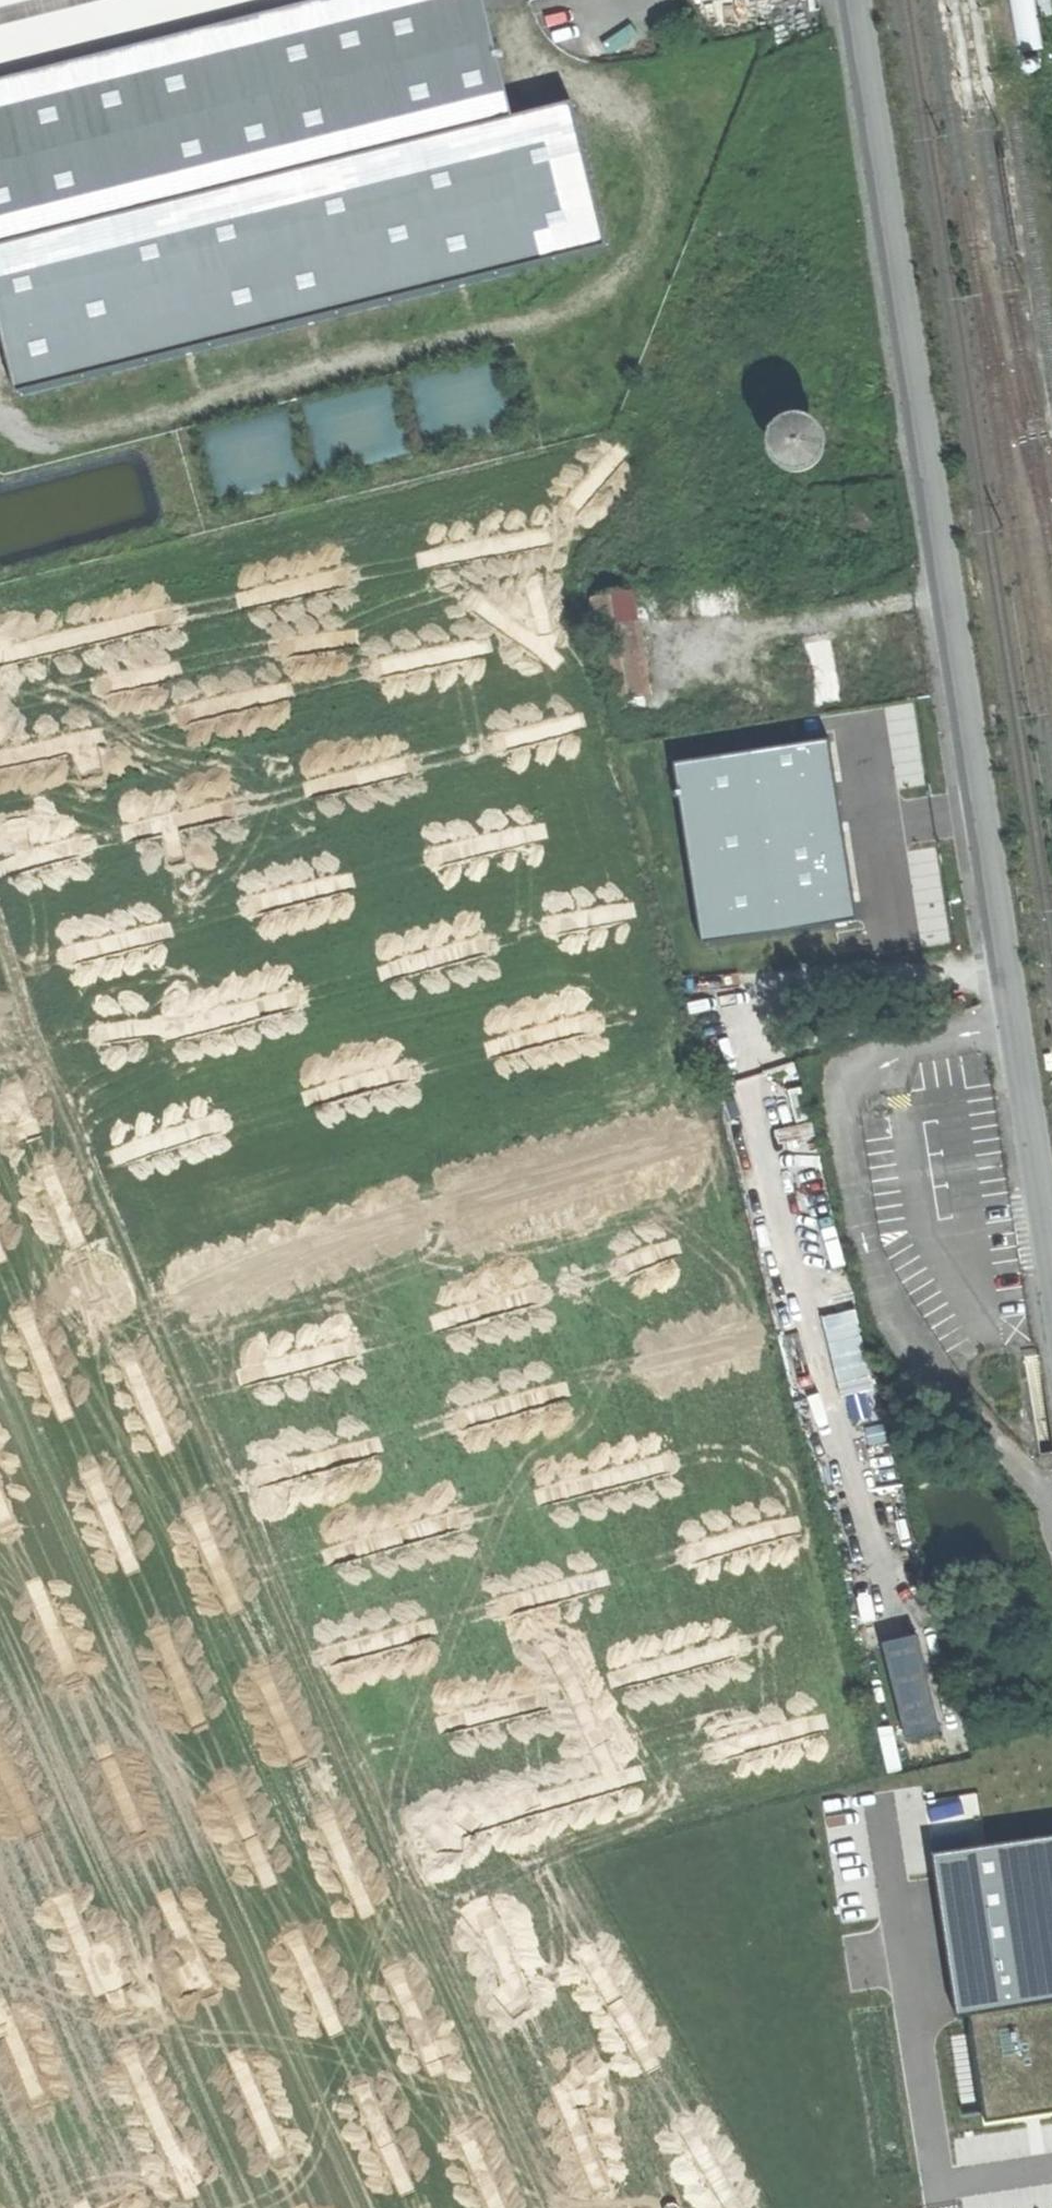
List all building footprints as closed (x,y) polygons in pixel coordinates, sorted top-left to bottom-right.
[(0,77),(0,251),(515,120),(484,0),(304,0),(0,77)] [(304,0),(0,0),(0,77),(304,0)] [(1051,45),(1051,43),(1049,13),(1051,13),(1051,0),(1020,0),(1025,48),(1051,45)] [(0,251),(0,317),(21,398),(613,247),(577,104),(515,120),(0,251)] [(503,348),(407,372),(427,451),(523,426),(503,348)] [(397,375),(302,399),(322,478),(418,453),(397,375)] [(293,401),(197,425),(217,504),(313,479),(293,401)] [(800,469),(813,460),(816,445),(807,432),(792,430),(779,439),(776,454),(785,466),(800,469)] [(864,483),(842,487),(848,528),(870,525),(864,483)] [(601,628),(607,666),(635,662),(628,624),(601,628)] [(817,707),(849,704),(842,633),(771,641),(774,671),(813,667),(817,707)] [(821,740),(674,762),(701,942),(851,920),(856,919),(827,739),(821,740)] [(843,1395),(879,1389),(865,1309),(829,1315),(843,1395)] [(919,1738),(955,1730),(934,1635),(898,1643),(919,1738)] [(933,1857),(958,2017),(969,2016),(1051,2003),(1051,1839),(933,1857)] [(969,2016),(986,2124),(1051,2114),(1051,2003),(969,2016)]
